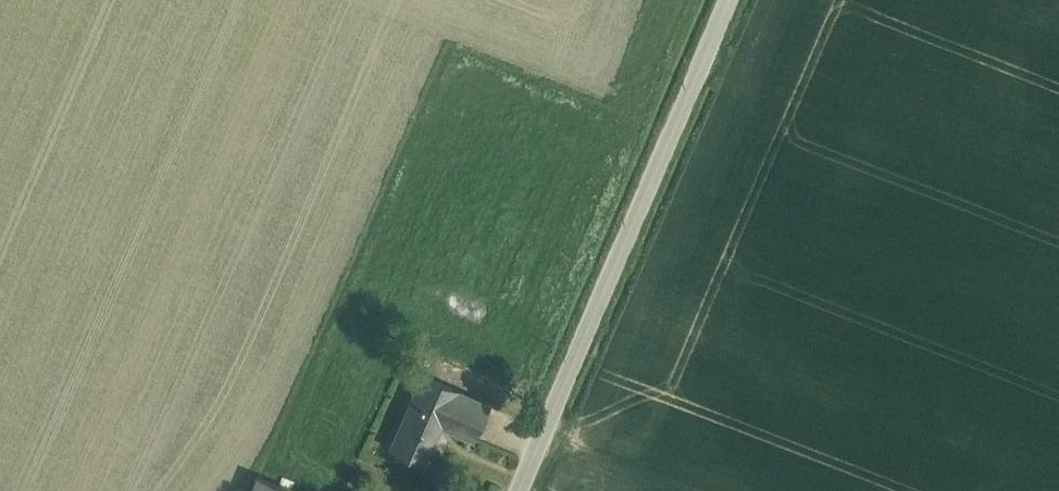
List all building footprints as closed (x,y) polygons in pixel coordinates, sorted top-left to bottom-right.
[(421,373),(389,446),(427,463),(444,424),(473,436),(488,403),(421,373)] [(250,490),(298,490),(291,488),(294,481),(283,476),(279,484),(256,475),(250,490)]
